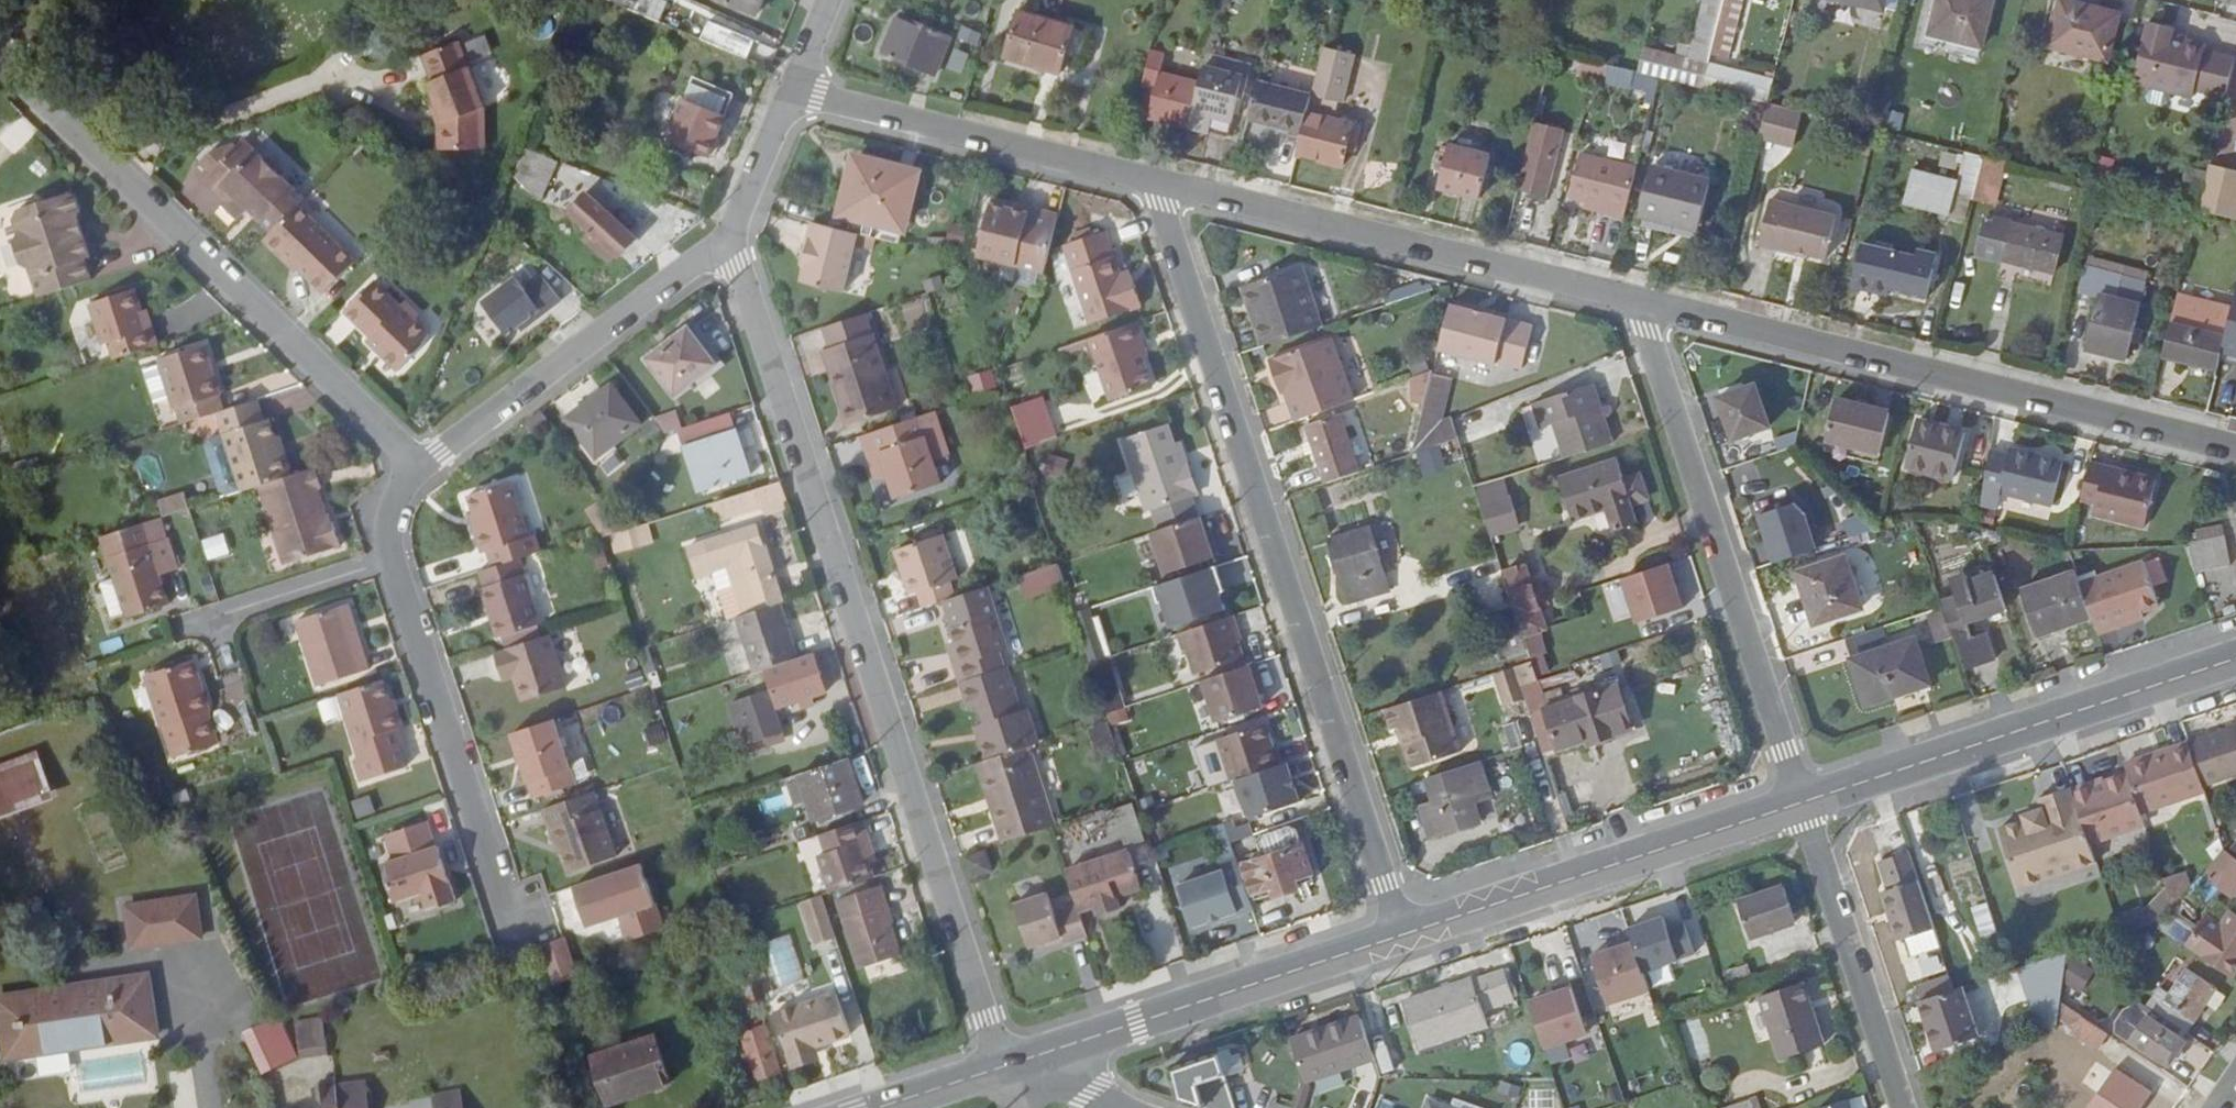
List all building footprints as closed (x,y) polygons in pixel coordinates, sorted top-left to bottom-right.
[(690,0),(647,0),(684,16),(690,0)] [(783,0),(758,0),(779,9),(783,0)] [(1736,18),(1740,0),(1722,0),(1712,45),(1697,41),(1694,54),(1685,52),(1679,74),(1720,85),(1725,62),(1728,49),(1736,18)] [(1736,18),(1747,20),(1752,0),(1740,0),(1736,18)] [(1759,0),(1752,0),(1747,20),(1753,21),(1759,0)] [(1903,0),(1861,0),(1900,10),(1903,0)] [(1943,25),(1948,0),(1938,0),(1929,35),(1991,51),(1994,37),(1943,25)] [(1943,25),(1994,37),(2003,0),(1948,0),(1943,25)] [(2122,58),(2134,11),(2092,0),(2072,0),(2062,43),(2122,58)] [(1087,69),(1094,40),(1099,22),(1043,6),(1031,52),(1087,69)] [(906,47),(928,56),(943,17),(921,9),(906,47)] [(959,67),(974,29),(943,17),(928,56),(959,67)] [(1736,18),(1728,49),(1739,52),(1747,20),(1736,18)] [(998,40),(1003,28),(984,20),(979,31),(998,40)] [(1739,52),(1746,53),(1753,21),(1747,20),(1739,52)] [(751,31),(728,21),(723,33),(772,54),(780,36),(754,25),(751,31)] [(2205,97),(2207,89),(2235,96),(2235,54),(2216,50),(2217,44),(2184,36),(2185,28),(2160,22),(2146,83),(2205,97)] [(465,110),(460,111),(456,136),(502,143),(508,102),(474,27),(438,44),(450,69),(446,71),(456,91),(465,110)] [(1173,110),(1212,120),(1224,76),(1184,66),(1189,48),(1174,44),(1166,79),(1180,83),(1173,110)] [(1346,46),(1343,55),(1371,63),(1374,54),(1346,46)] [(1657,69),(1679,74),(1685,52),(1663,46),(1657,69)] [(1364,91),(1371,63),(1343,55),(1336,83),(1364,91)] [(1630,62),(1603,56),(1599,71),(1626,77),(1630,62)] [(1227,62),(1224,76),(1212,120),(1230,125),(1236,104),(1255,109),(1265,70),(1227,62)] [(1630,62),(1626,77),(1649,84),(1650,81),(1676,87),(1679,74),(1657,69),(1630,62)] [(1744,67),(1725,62),(1720,85),(1739,89),(1744,67)] [(1789,79),(1744,67),(1739,89),(1784,100),(1789,79)] [(693,133),(731,150),(758,87),(718,70),(693,133)] [(1272,115),(1325,129),(1330,107),(1334,90),(1282,77),(1272,115)] [(1334,90),(1363,97),(1364,91),(1336,83),(1334,90)] [(460,111),(465,110),(456,91),(451,93),(460,111)] [(1818,109),(1784,100),(1775,135),(1810,144),(1818,109)] [(1364,161),(1376,118),(1330,107),(1325,129),(1320,149),(1364,161)] [(14,153),(37,131),(23,117),(0,139),(14,153)] [(1565,185),(1580,127),(1554,119),(1538,186),(1549,189),(1551,181),(1565,185)] [(226,172),(249,194),(256,186),(270,199),(295,222),(321,194),(327,187),(303,166),(303,160),(292,149),(286,150),(265,130),(257,138),(253,135),(231,144),(242,155),(233,165),(226,172)] [(581,155),(546,140),(535,167),(564,193),(581,155)] [(1470,140),(1459,182),(1500,194),(1511,151),(1470,140)] [(242,155),(231,144),(221,155),(233,165),(242,155)] [(1644,213),(1656,164),(1600,150),(1590,193),(1626,202),(1624,208),(1644,213)] [(1967,193),(1985,196),(1996,155),(1978,150),(1970,179),(1925,167),(1916,202),(1961,213),(1967,193)] [(870,177),(880,179),(868,225),(879,228),(895,232),(898,217),(923,223),(937,168),(877,153),(870,177)] [(1985,199),(2009,204),(2020,161),(1996,155),(1985,196),(1985,199)] [(2224,162),(2212,209),(2235,215),(2235,165),(2224,162)] [(1658,212),(1715,227),(1728,178),(1671,163),(1658,212)] [(863,224),(868,225),(880,179),(870,177),(864,175),(856,205),(868,209),(863,224)] [(26,264),(33,288),(85,271),(79,251),(84,249),(71,206),(74,200),(69,183),(63,180),(11,195),(7,205),(12,220),(14,228),(10,237),(17,260),(26,264)] [(610,185),(594,203),(612,220),(641,247),(643,248),(659,231),(610,185)] [(270,199),(256,186),(249,194),(246,197),(259,210),(270,199)] [(559,192),(547,204),(552,208),(563,219),(566,222),(577,210),(559,192)] [(1063,266),(1077,209),(1046,201),(1044,208),(1025,203),(1027,196),(1009,192),(996,249),(1063,266)] [(295,222),(288,230),(311,251),(314,248),(325,258),(350,281),(380,249),(321,194),(295,222)] [(1044,208),(1046,201),(1027,196),(1025,203),(1044,208)] [(1854,212),(1787,196),(1776,240),(1793,245),(1794,242),(1843,255),(1854,212)] [(558,225),(563,219),(552,208),(547,214),(558,225)] [(2016,256),(2067,269),(2076,233),(1996,212),(1986,253),(2015,260),(2016,256)] [(864,286),(879,228),(868,225),(863,224),(833,216),(826,246),(830,247),(827,261),(823,276),(864,286)] [(898,217),(895,232),(919,238),(923,223),(898,217)] [(641,247),(612,220),(604,229),(633,255),(641,247)] [(1141,267),(1136,269),(1123,228),(1082,241),(1108,320),(1160,303),(1151,278),(1145,280),(1141,267)] [(1902,285),(1939,295),(1951,254),(1931,249),(1930,256),(1875,242),(1868,268),(1904,277),(1902,285)] [(830,247),(826,246),(822,260),(827,261),(830,247)] [(314,248),(311,251),(322,261),(325,258),(314,248)] [(2157,328),(2148,326),(2161,279),(2104,263),(2096,287),(2112,292),(2098,345),(2140,356),(2144,341),(2153,343),(2157,328)] [(1289,342),(1340,324),(1319,266),(1263,285),(1273,311),(1277,309),(1289,342)] [(422,292),(395,267),(367,298),(394,323),(407,334),(403,339),(422,356),(444,332),(450,317),(436,304),(440,301),(425,287),(422,292)] [(1868,268),(1865,281),(1901,290),(1902,285),(1904,277),(1868,268)] [(555,316),(585,293),(568,270),(550,284),(540,270),(507,296),(530,327),(551,312),(555,316)] [(94,358),(138,344),(132,326),(126,328),(121,309),(114,287),(69,301),(82,344),(88,342),(94,358)] [(2177,353),(2230,367),(2235,346),(2235,304),(2192,293),(2177,353)] [(1549,321),(1466,300),(1455,345),(1512,360),(1512,357),(1538,363),(1549,321)] [(126,328),(132,326),(126,308),(121,309),(126,328)] [(1289,342),(1277,309),(1273,311),(1284,344),(1289,342)] [(865,425),(915,409),(890,333),(894,332),(888,315),(847,328),(853,346),(840,350),(865,425)] [(699,388),(739,359),(711,322),(671,354),(699,388)] [(407,334),(394,323),(390,326),(403,339),(407,334)] [(1155,345),(1160,343),(1154,323),(1104,340),(1124,403),(1170,387),(1155,345)] [(1315,380),(1327,412),(1389,389),(1366,327),(1300,352),(1308,373),(1312,371),(1315,380)] [(1077,356),(1106,347),(1104,340),(1075,350),(1077,356)] [(203,414),(209,412),(204,396),(207,395),(191,345),(144,360),(145,365),(160,410),(162,409),(167,425),(203,414)] [(1430,373),(1432,373),(1447,367),(1440,347),(1423,353),(1430,373)] [(145,365),(129,370),(140,404),(156,399),(145,365)] [(1447,367),(1432,373),(1430,373),(1426,396),(1441,400),(1449,371),(1450,366),(1447,367)] [(1441,400),(1435,427),(1456,421),(1468,376),(1449,371),(1441,400)] [(990,372),(969,376),(972,391),(993,387),(990,372)] [(620,452),(665,425),(640,383),(594,411),(620,452)] [(1568,425),(1578,455),(1626,440),(1608,384),(1550,403),(1558,428),(1568,425)] [(1752,440),(1788,429),(1775,384),(1739,397),(1752,440)] [(1844,434),(1895,447),(1904,409),(1853,396),(1844,434)] [(1045,448),(1076,438),(1062,397),(1031,407),(1045,448)] [(227,495),(277,480),(270,455),(266,456),(261,441),(255,422),(250,424),(243,401),(209,412),(203,414),(227,495)] [(750,404),(704,420),(700,422),(721,482),(771,466),(750,404)] [(551,426),(568,414),(561,405),(545,417),(551,426)] [(685,426),(700,422),(704,420),(701,409),(679,417),(685,426)] [(953,462),(967,457),(952,411),(891,431),(897,452),(887,455),(895,480),(906,477),(913,500),(960,485),(953,462)] [(1327,423),(1346,476),(1380,466),(1360,411),(1327,423)] [(1430,449),(1476,435),(1471,416),(1456,421),(1435,427),(1430,449)] [(1926,462),(1973,474),(1984,429),(1936,417),(1926,462)] [(1142,434),(1156,474),(1199,459),(1186,420),(1142,434)] [(227,495),(208,435),(193,440),(189,447),(204,495),(213,499),(227,495)] [(270,455),(265,440),(261,441),(266,456),(270,455)] [(2021,454),(2036,458),(2038,449),(2022,445),(2021,454)] [(2021,454),(2006,450),(1997,504),(2010,508),(2014,491),(2067,503),(2078,459),(2038,449),(2036,458),(2021,454)] [(17,458),(21,471),(38,466),(34,453),(17,458)] [(1651,473),(1638,476),(1631,455),(1574,474),(1588,518),(1622,507),(1629,529),(1651,522),(1644,498),(1657,494),(1651,473)] [(1199,459),(1156,474),(1169,511),(1216,495),(1204,458),(1199,459)] [(1047,469),(1050,480),(1056,499),(1083,490),(1073,460),(1047,469)] [(2159,526),(2171,478),(2105,461),(2096,499),(2109,502),(2107,513),(2159,526)] [(343,483),(335,462),(281,479),(306,562),(362,543),(354,520),(348,522),(337,484),(343,483)] [(517,541),(522,557),(548,547),(567,541),(561,525),(555,527),(536,472),(495,486),(506,517),(503,518),(511,542),(517,541)] [(801,473),(778,480),(730,496),(737,516),(807,492),(801,473)] [(1493,484),(1496,490),(1509,532),(1536,524),(1520,474),(1493,484)] [(633,528),(647,523),(627,492),(613,501),(633,528)] [(149,519),(175,512),(169,494),(143,503),(148,519),(149,519)] [(1775,513),(1791,560),(1836,546),(1826,516),(1817,499),(1775,513)] [(1893,527),(1868,501),(1858,505),(1868,535),(1893,527)] [(185,535),(177,512),(175,512),(149,519),(119,529),(126,550),(145,610),(186,596),(176,568),(198,562),(189,534),(185,535)] [(1184,572),(1238,554),(1233,538),(1228,540),(1219,515),(1171,531),(1184,572)] [(804,595),(779,520),(710,542),(720,571),(749,562),(754,579),(764,608),(802,596),(804,595)] [(1364,597),(1405,586),(1388,524),(1347,538),(1364,597)] [(653,546),(668,541),(663,525),(648,530),(653,546)] [(2235,536),(2235,527),(2235,525),(2210,530),(2212,540),(2235,536)] [(932,593),(942,590),(947,606),(967,598),(977,595),(972,581),(979,578),(964,533),(917,549),(932,593)] [(201,539),(205,560),(228,555),(223,534),(201,539)] [(2204,542),(2210,569),(2235,565),(2235,536),(2212,540),(2204,542)] [(522,557),(509,561),(515,577),(512,577),(529,627),(534,625),(567,613),(571,612),(548,547),(522,557)] [(1830,620),(1875,607),(1859,554),(1815,569),(1830,620)] [(2172,603),(2157,559),(2095,580),(2106,615),(2112,632),(2147,620),(2144,612),(2155,608),(2172,603)] [(1655,622),(1701,606),(1695,590),(1693,590),(1684,560),(1639,576),(1655,622)] [(1084,582),(1077,562),(1035,576),(1041,597),(1084,582)] [(1551,587),(1543,563),(1522,571),(1542,631),(1556,627),(1563,624),(1557,604),(1567,601),(1561,584),(1551,587)] [(1235,565),(1172,585),(1179,605),(1182,603),(1190,625),(1243,607),(1236,585),(1241,584),(1235,565)] [(2106,615),(2095,580),(2092,568),(2034,586),(2050,634),(2106,615)] [(143,605),(132,571),(118,575),(129,609),(143,605)] [(1984,635),(1978,618),(2021,604),(2010,572),(1985,581),(1981,573),(1964,578),(1970,595),(1957,600),(1958,603),(1979,667),(2008,656),(2001,635),(1994,632),(1984,635)] [(756,611),(764,608),(754,579),(739,584),(749,612),(756,611)] [(1008,584),(977,595),(967,598),(981,641),(988,663),(978,666),(984,682),(1029,667),(1022,651),(1031,648),(1008,584)] [(790,661),(820,651),(802,596),(764,608),(756,611),(775,666),(790,661)] [(369,619),(362,600),(317,614),(339,684),(392,666),(375,617),(369,619)] [(2147,620),(2158,617),(2155,608),(2144,612),(2147,620)] [(1109,657),(1100,610),(1080,614),(1089,661),(1109,657)] [(1255,612),(1201,630),(1206,646),(1209,645),(1218,670),(1265,655),(1257,629),(1260,628),(1255,612)] [(567,613),(534,625),(538,638),(572,627),(567,613)] [(1859,636),(1865,656),(1903,643),(1898,624),(1859,636)] [(538,638),(523,643),(530,664),(540,660),(543,667),(551,692),(595,678),(577,625),(572,627),(538,638)] [(1556,627),(1542,631),(1550,653),(1563,648),(1556,627)] [(1941,681),(1927,636),(1903,643),(1865,656),(1880,701),(1941,681)] [(672,638),(664,640),(672,666),(680,664),(672,638)] [(978,666),(988,663),(981,641),(971,643),(978,666)] [(802,700),(849,685),(836,645),(820,651),(790,661),(802,700)] [(1092,663),(1104,712),(1122,708),(1110,658),(1092,663)] [(214,676),(209,659),(164,673),(178,723),(183,722),(191,754),(233,741),(224,709),(229,708),(220,675),(214,676)] [(543,667),(540,660),(530,664),(532,671),(543,667)] [(1273,661),(1221,678),(1235,721),(1282,706),(1277,693),(1283,692),(1273,661)] [(1005,704),(1006,710),(1043,698),(1033,666),(1029,667),(984,682),(993,707),(1005,704)] [(420,706),(414,708),(404,678),(361,692),(383,758),(377,760),(385,781),(428,767),(421,746),(426,744),(420,727),(426,725),(420,706)] [(1610,738),(1653,724),(1639,680),(1549,708),(1562,749),(1609,733),(1610,738)] [(757,696),(766,726),(785,720),(788,730),(794,727),(791,718),(803,715),(794,685),(757,696)] [(1432,762),(1478,747),(1458,686),(1403,703),(1409,724),(1414,722),(1416,729),(1421,727),(1432,762)] [(1055,706),(1047,709),(1043,698),(1006,710),(1009,720),(998,724),(1010,759),(1058,745),(1066,742),(1055,706)] [(584,703),(542,717),(564,783),(605,769),(584,703)] [(788,730),(785,720),(766,726),(769,735),(788,730)] [(1256,777),(1301,763),(1296,746),(1294,746),(1285,722),(1237,737),(1245,761),(1242,763),(1248,779),(1256,777)] [(666,725),(647,727),(650,753),(669,751),(666,725)] [(1427,763),(1432,762),(1421,727),(1416,729),(1427,763)] [(2202,742),(2216,788),(2235,782),(2235,731),(2202,742)] [(1860,753),(1881,745),(1877,733),(1857,740),(1860,753)] [(2141,774),(2153,811),(2218,792),(2216,788),(2202,742),(2182,749),(2184,755),(2140,769),(2141,774)] [(1075,826),(1083,823),(1058,745),(1010,759),(1002,763),(1028,841),(1075,826)] [(2140,769),(2184,755),(2182,749),(2138,763),(2140,769)] [(837,812),(885,797),(869,751),(822,767),(837,812)] [(42,754),(0,770),(0,820),(58,798),(42,754)] [(1488,788),(1504,783),(1494,754),(1440,772),(1448,798),(1438,802),(1449,833),(1498,816),(1488,788)] [(1301,763),(1256,777),(1269,816),(1320,801),(1307,761),(1301,763)] [(2102,784),(2085,789),(2085,791),(2103,843),(2158,825),(2153,811),(2141,774),(2102,788),(2102,784)] [(623,775),(572,791),(584,830),(590,829),(592,837),(598,855),(644,841),(623,775)] [(2032,887),(2109,861),(2103,843),(2085,791),(2053,802),(2057,813),(2013,827),(2032,887)] [(356,818),(374,814),(370,796),(351,801),(356,818)] [(1134,836),(1159,827),(1153,807),(1128,815),(1134,836)] [(848,886),(892,871),(886,851),(882,840),(891,837),(884,815),(838,830),(845,851),(837,853),(848,886)] [(454,843),(447,818),(406,831),(414,854),(402,859),(418,899),(445,891),(449,906),(478,896),(459,841),(454,843)] [(1318,878),(1333,874),(1315,818),(1281,828),(1289,851),(1264,859),(1274,893),(1293,887),(1295,890),(1318,883),(1318,878)] [(2235,850),(2235,844),(2232,833),(2213,843),(2223,866),(2228,859),(2235,850)] [(886,851),(895,848),(891,837),(882,840),(886,851)] [(995,880),(1021,871),(1012,846),(986,855),(995,880)] [(1099,897),(1100,898),(1116,894),(1121,911),(1142,905),(1138,891),(1164,883),(1153,847),(1125,855),(1129,867),(1112,873),(1108,860),(1089,866),(1099,897)] [(671,848),(603,870),(608,887),(615,885),(621,906),(648,898),(657,924),(691,913),(671,848)] [(1893,857),(1897,866),(1922,857),(1920,848),(1893,857)] [(2235,865),(2235,850),(2228,859),(2235,865)] [(983,851),(966,856),(972,876),(989,871),(983,851)] [(1244,868),(1201,882),(1214,919),(1241,911),(1242,914),(1273,904),(1257,856),(1241,861),(1244,868)] [(1894,886),(1902,909),(1935,899),(1922,857),(1897,866),(1903,884),(1894,886)] [(2235,897),(2235,865),(2228,859),(2223,866),(2212,880),(2235,898),(2235,897)] [(1173,885),(1194,879),(1190,863),(1168,869),(1173,885)] [(880,962),(921,949),(898,880),(857,893),(880,962)] [(615,885),(608,887),(615,908),(621,906),(615,885)] [(1085,937),(1109,930),(1100,898),(1099,897),(1074,906),(1067,885),(1036,896),(1051,942),(1082,932),(1085,937)] [(1769,936),(1813,921),(1801,885),(1757,899),(1769,936)] [(857,929),(844,887),(826,893),(840,935),(857,929)] [(196,890),(128,899),(134,940),(202,931),(196,890)] [(797,904),(812,948),(836,939),(821,896),(797,904)] [(1945,924),(1935,899),(1902,909),(1910,935),(1945,924)] [(2033,935),(2022,903),(2004,908),(2015,940),(2033,935)] [(2126,915),(2132,933),(2158,926),(2152,906),(2126,915)] [(1653,936),(1662,965),(1697,954),(1683,912),(1649,923),(1653,936)] [(2182,943),(2191,920),(2174,913),(2165,936),(2182,943)] [(2235,972),(2235,914),(2229,924),(2213,913),(2193,943),(2235,972)] [(789,935),(766,942),(780,988),(804,981),(789,935)] [(1662,965),(1653,936),(1611,949),(1627,999),(1668,985),(1662,965)] [(552,986),(577,977),(563,937),(538,946),(552,986)] [(1917,975),(1944,969),(1940,952),(1913,958),(1917,975)] [(2074,958),(2060,983),(2081,995),(2095,971),(2074,958)] [(1504,1003),(1535,993),(1524,962),(1424,995),(1438,1038),(1509,1015),(1504,1003)] [(2197,965),(2166,1011),(2180,1020),(2197,1032),(2227,987),(2197,965)] [(157,1035),(147,970),(0,991),(0,1044),(2,1057),(157,1035)] [(1576,988),(1550,996),(1564,1041),(1606,1028),(1590,977),(1574,982),(1576,988)] [(1796,1056),(1840,1043),(1820,980),(1776,993),(1796,1056)] [(1978,985),(1969,987),(1935,998),(1949,1048),(1993,1035),(1978,985)] [(859,986),(798,1006),(814,1054),(840,1046),(838,1039),(873,1028),(859,986)] [(2088,1030),(2097,1018),(2089,1012),(2074,1002),(2071,1020),(2088,1030)] [(2168,1054),(2174,1057),(2188,1037),(2184,1034),(2185,1031),(2177,1026),(2180,1020),(2166,1011),(2155,1003),(2150,1010),(2143,1012),(2134,1024),(2133,1034),(2166,1056),(2168,1054)] [(1327,1077),(1395,1054),(1381,1010),(1312,1032),(1325,1071),(1327,1077)] [(294,1021),(298,1058),(327,1054),(323,1017),(294,1021)] [(780,1070),(804,1062),(789,1017),(766,1025),(780,1070)] [(281,1018),(242,1033),(258,1075),(297,1060),(281,1018)] [(2085,1034),(2110,1051),(2122,1034),(2097,1018),(2088,1030),(2085,1034)] [(699,1070),(683,1023),(622,1043),(637,1090),(699,1070)] [(1199,1091),(1249,1107),(1259,1107),(1238,1047),(1190,1062),(1199,1091)] [(2163,1090),(2146,1077),(2124,1107),(2150,1107),(2163,1090)] [(395,1078),(344,1089),(352,1107),(401,1107),(395,1078)] [(486,1089),(456,1098),(459,1107),(492,1107),(486,1089)] [(1474,1090),(1472,1099),(1498,1107),(1509,1107),(1511,1103),(1474,1090)] [(1472,1099),(1450,1091),(1444,1107),(1498,1107),(1472,1099)] [(1832,1107),(1833,1107),(1864,1107),(1861,1097),(1832,1107)] [(1768,1098),(1740,1107),(1771,1107),(1768,1098)]
